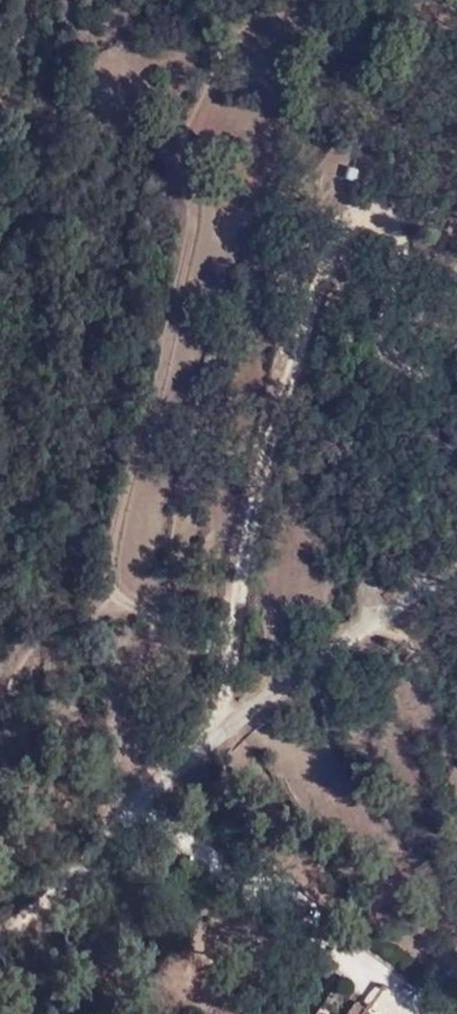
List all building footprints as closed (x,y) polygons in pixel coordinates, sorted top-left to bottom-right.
[(358,1004),(351,1013),(372,1013),(358,1004)] [(323,1005),(317,1013),(336,1013),(323,1005)]
